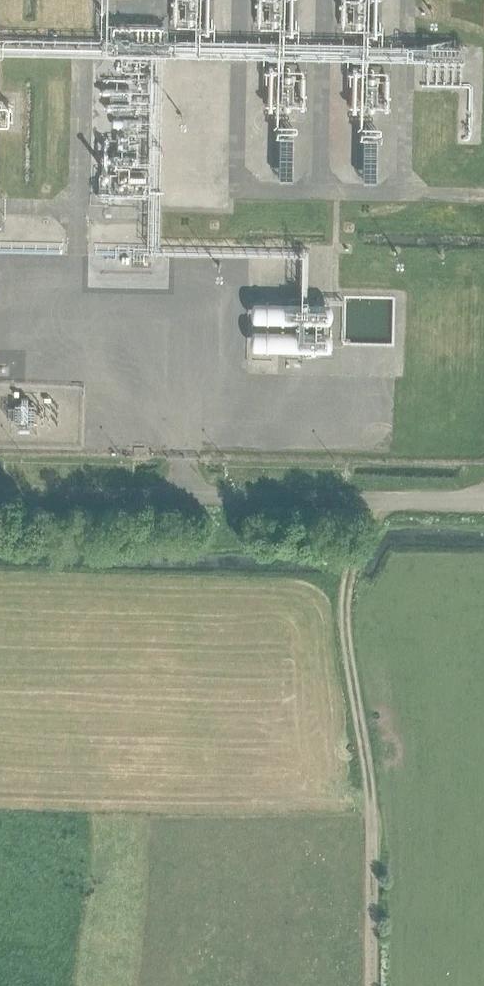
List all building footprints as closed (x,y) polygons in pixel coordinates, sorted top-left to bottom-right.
[(358,132),(358,176),(375,176),(375,132),(358,132)] [(248,346),(326,348),(327,302),(249,299),(248,346)]
